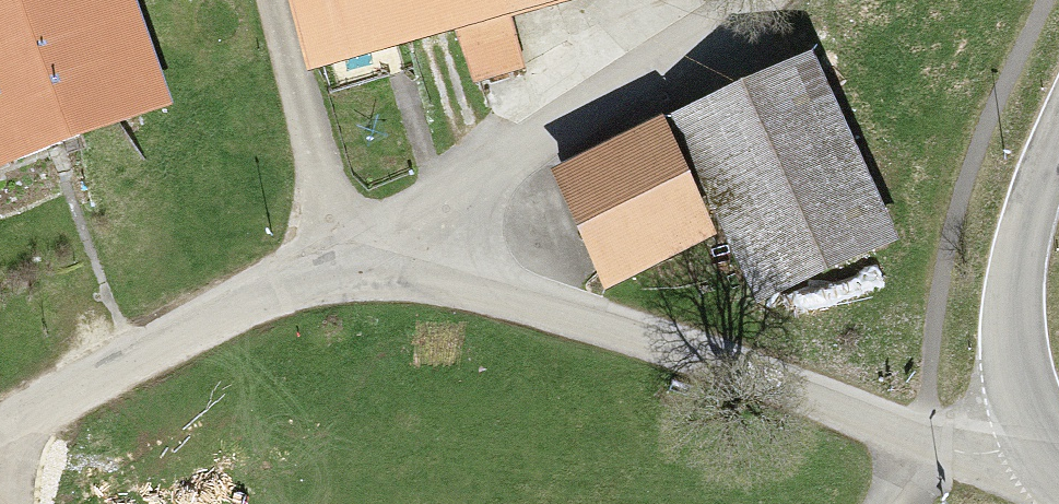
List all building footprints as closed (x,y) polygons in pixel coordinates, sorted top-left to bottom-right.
[(161,113),(144,67),(170,57),(150,5),(124,15),(118,0),(0,0),(0,174),(161,113)] [(591,0),(280,0),(305,85),(591,1),(591,0)] [(806,70),(547,184),(596,296),(713,244),(742,308),(884,246),(806,70)]
